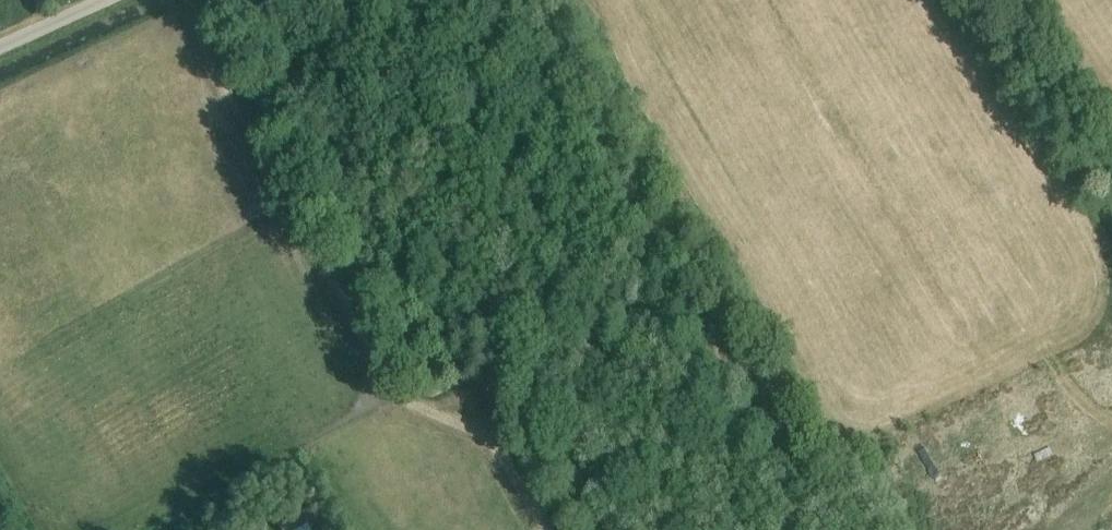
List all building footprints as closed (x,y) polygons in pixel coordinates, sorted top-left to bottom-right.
[(280,529),(297,529),(308,524),(300,507),(275,519),(280,529)]
